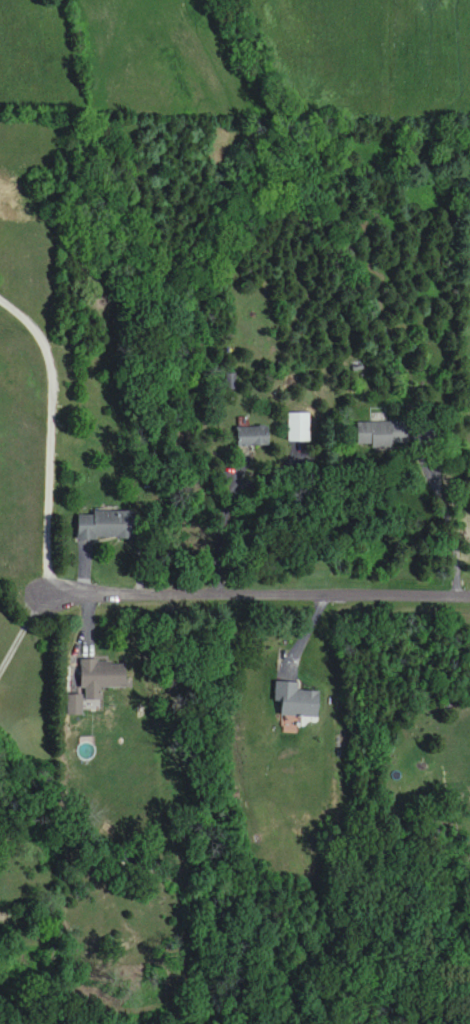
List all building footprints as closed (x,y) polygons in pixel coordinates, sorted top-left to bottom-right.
[(289,414),(289,443),(310,443),(310,414),(289,414)] [(357,423),(358,447),(408,446),(408,422),(357,423)] [(269,448),(269,427),(237,427),(237,448),(269,448)] [(133,514),(78,513),(78,540),(133,541),(133,514)] [(81,699),(100,699),(100,687),(125,687),(125,660),(81,659),(81,699)] [(279,681),(277,715),(318,717),(319,691),(299,690),(300,682),(279,681)]
